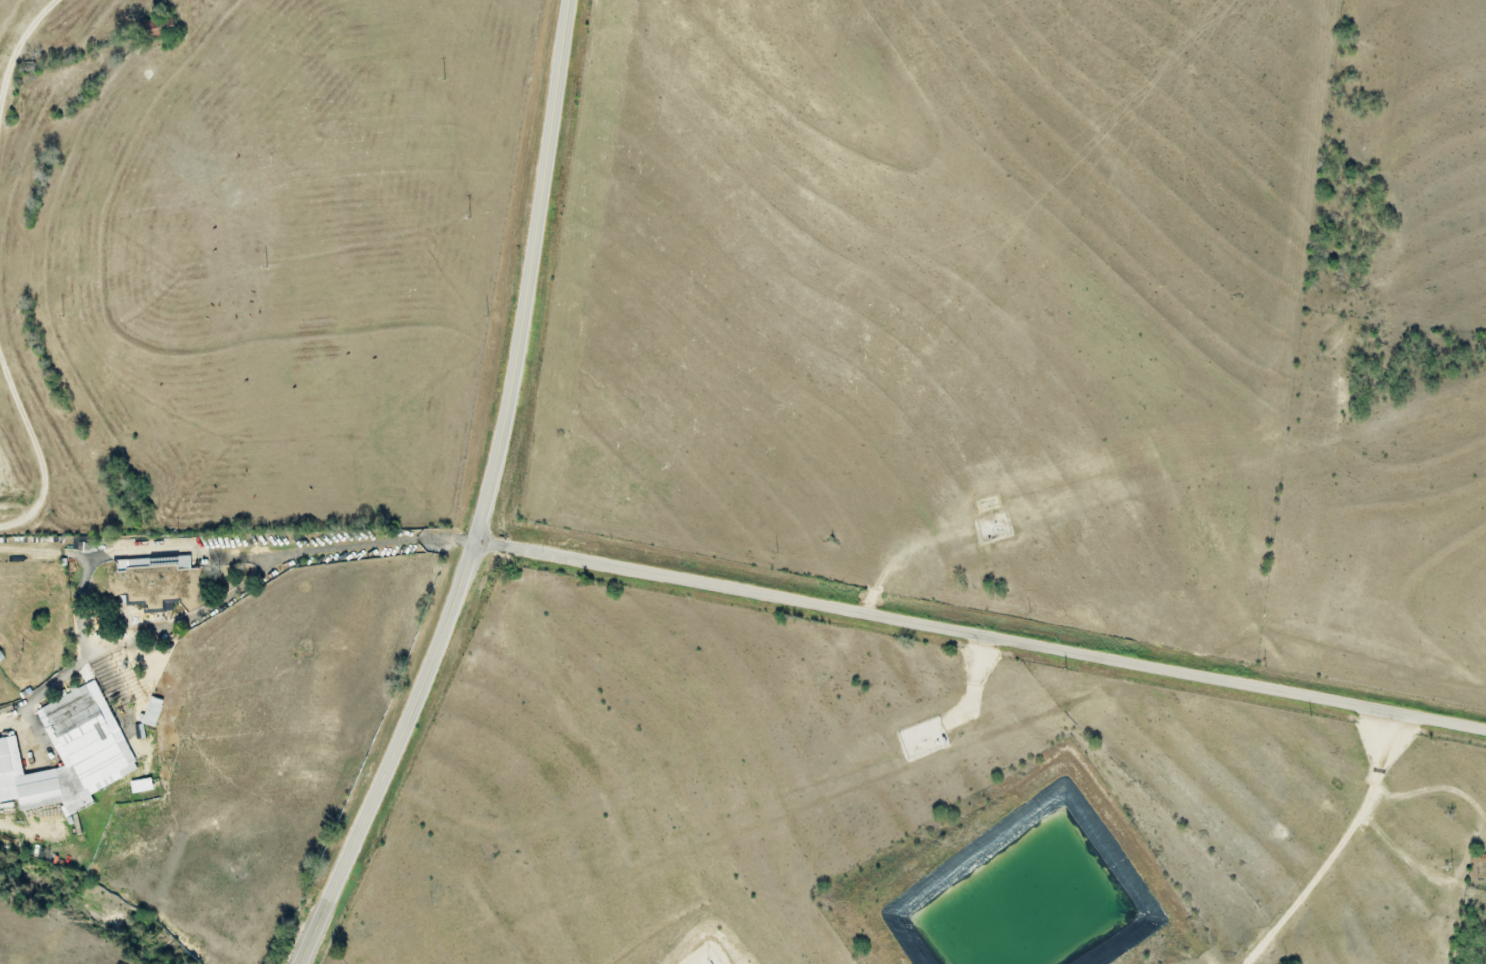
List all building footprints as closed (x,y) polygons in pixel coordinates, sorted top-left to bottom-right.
[(20,798),(22,811),(63,803),(64,812),(93,807),(90,786),(127,779),(110,687),(36,701),(41,729),(52,727),(60,768),(24,775),(17,736),(0,739),(0,802),(20,798)] [(154,789),(151,777),(130,782),(133,793),(154,789)]
